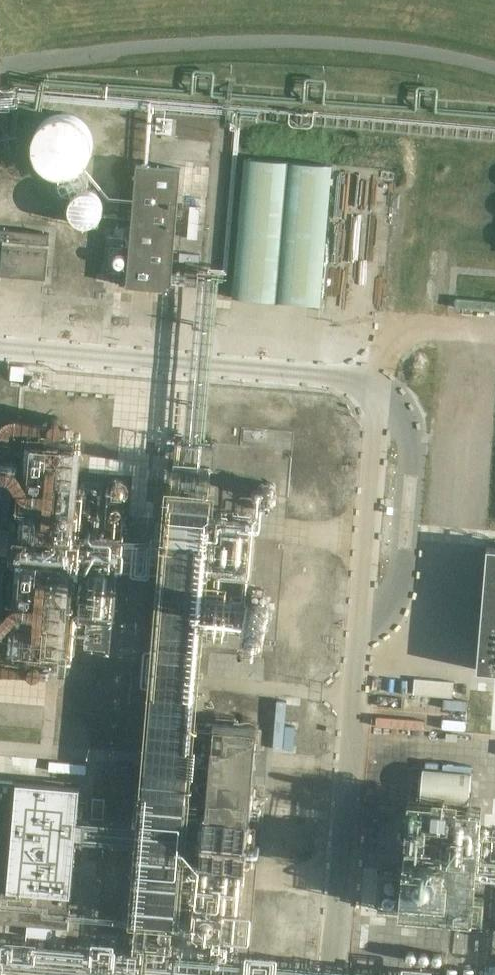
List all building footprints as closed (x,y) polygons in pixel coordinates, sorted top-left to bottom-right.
[(93,133),(54,132),(54,170),(92,171),(93,133)] [(289,162),(246,158),(234,298),(276,302),(289,162)] [(334,166),(292,162),(279,302),(322,306),(334,166)] [(128,285),(172,289),(182,168),(138,165),(128,285)] [(111,223),(112,198),(86,197),(85,222),(111,223)] [(47,278),(51,233),(0,228),(0,232),(0,241),(5,241),(2,274),(47,278)] [(457,298),(456,308),(494,310),(494,301),(457,298)] [(326,359),(346,359),(346,336),(326,335),(326,359)] [(89,434),(43,430),(24,642),(69,646),(89,434)] [(212,463),(176,460),(175,471),(172,471),(172,474),(175,474),(174,487),(210,490),(212,463)] [(139,475),(106,472),(103,504),(136,507),(139,475)] [(131,922),(180,926),(217,491),(168,486),(131,922)] [(102,490),(86,488),(75,613),(115,617),(120,569),(158,572),(162,538),(98,532),(102,490)] [(250,522),(220,519),(216,567),(246,569),(250,522)] [(487,546),(477,670),(494,671),(494,547),(487,546)] [(256,726),(216,723),(202,908),(195,908),(193,931),(240,935),(256,726)] [(284,747),(312,750),(315,726),(286,723),(284,747)] [(409,798),(399,912),(462,918),(462,922),(488,925),(491,888),(482,887),(489,804),(473,803),(472,807),(468,807),(471,772),(423,768),(423,774),(420,774),(418,795),(421,796),(420,799),(409,798)] [(0,783),(0,922),(67,929),(80,791),(0,783)] [(94,798),(92,818),(104,819),(106,799),(94,798)]
